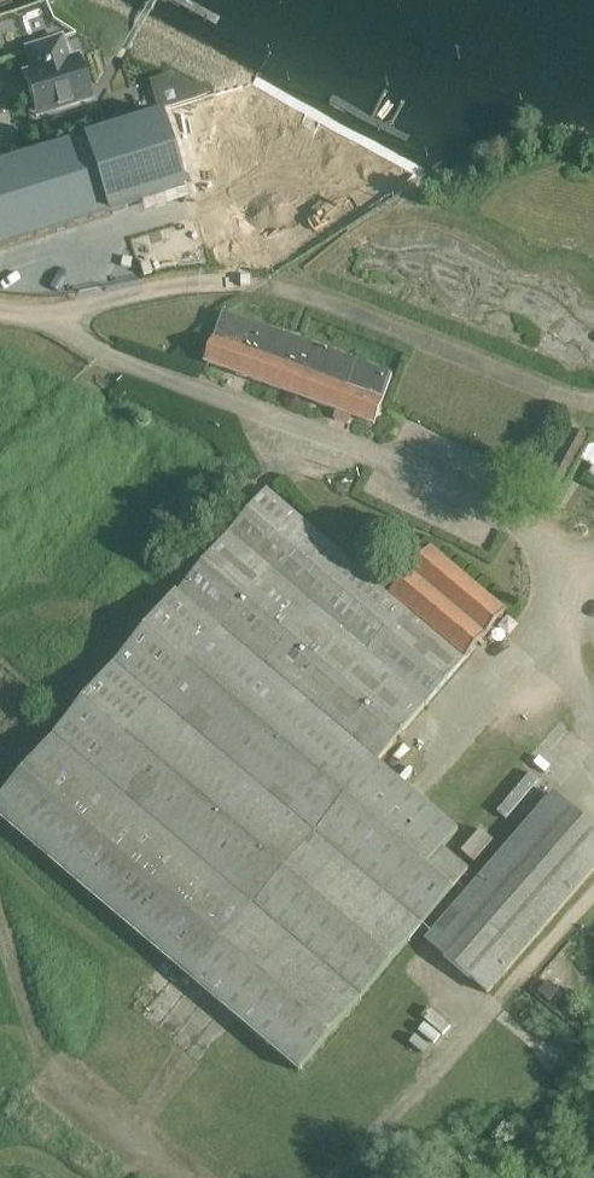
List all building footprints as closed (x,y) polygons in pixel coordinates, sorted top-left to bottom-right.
[(68,60),(61,37),(25,48),(31,70),(23,72),(36,114),(92,97),(79,57),(68,60)] [(159,111),(209,96),(169,73),(149,80),(159,111)] [(82,138),(0,164),(0,245),(182,188),(159,114),(82,138)] [(374,423),(383,398),(392,374),(223,313),(214,338),(205,362),(374,423)] [(591,446),(593,440),(593,437),(583,430),(554,482),(563,488),(580,457),(593,464),(588,475),(593,479),(593,448),(591,446)] [(443,847),(458,829),(378,761),(466,658),(507,609),(431,545),(390,592),(267,487),(178,592),(176,591),(0,798),(0,818),(298,1072),(470,869),(443,847)] [(531,773),(497,812),(506,820),(540,781),(531,773)] [(553,791),(425,940),(488,993),(593,871),(593,827),(553,791)] [(481,829),(460,851),(473,863),(493,840),(481,829)] [(549,981),(539,992),(549,1001),(559,989),(549,981)]
